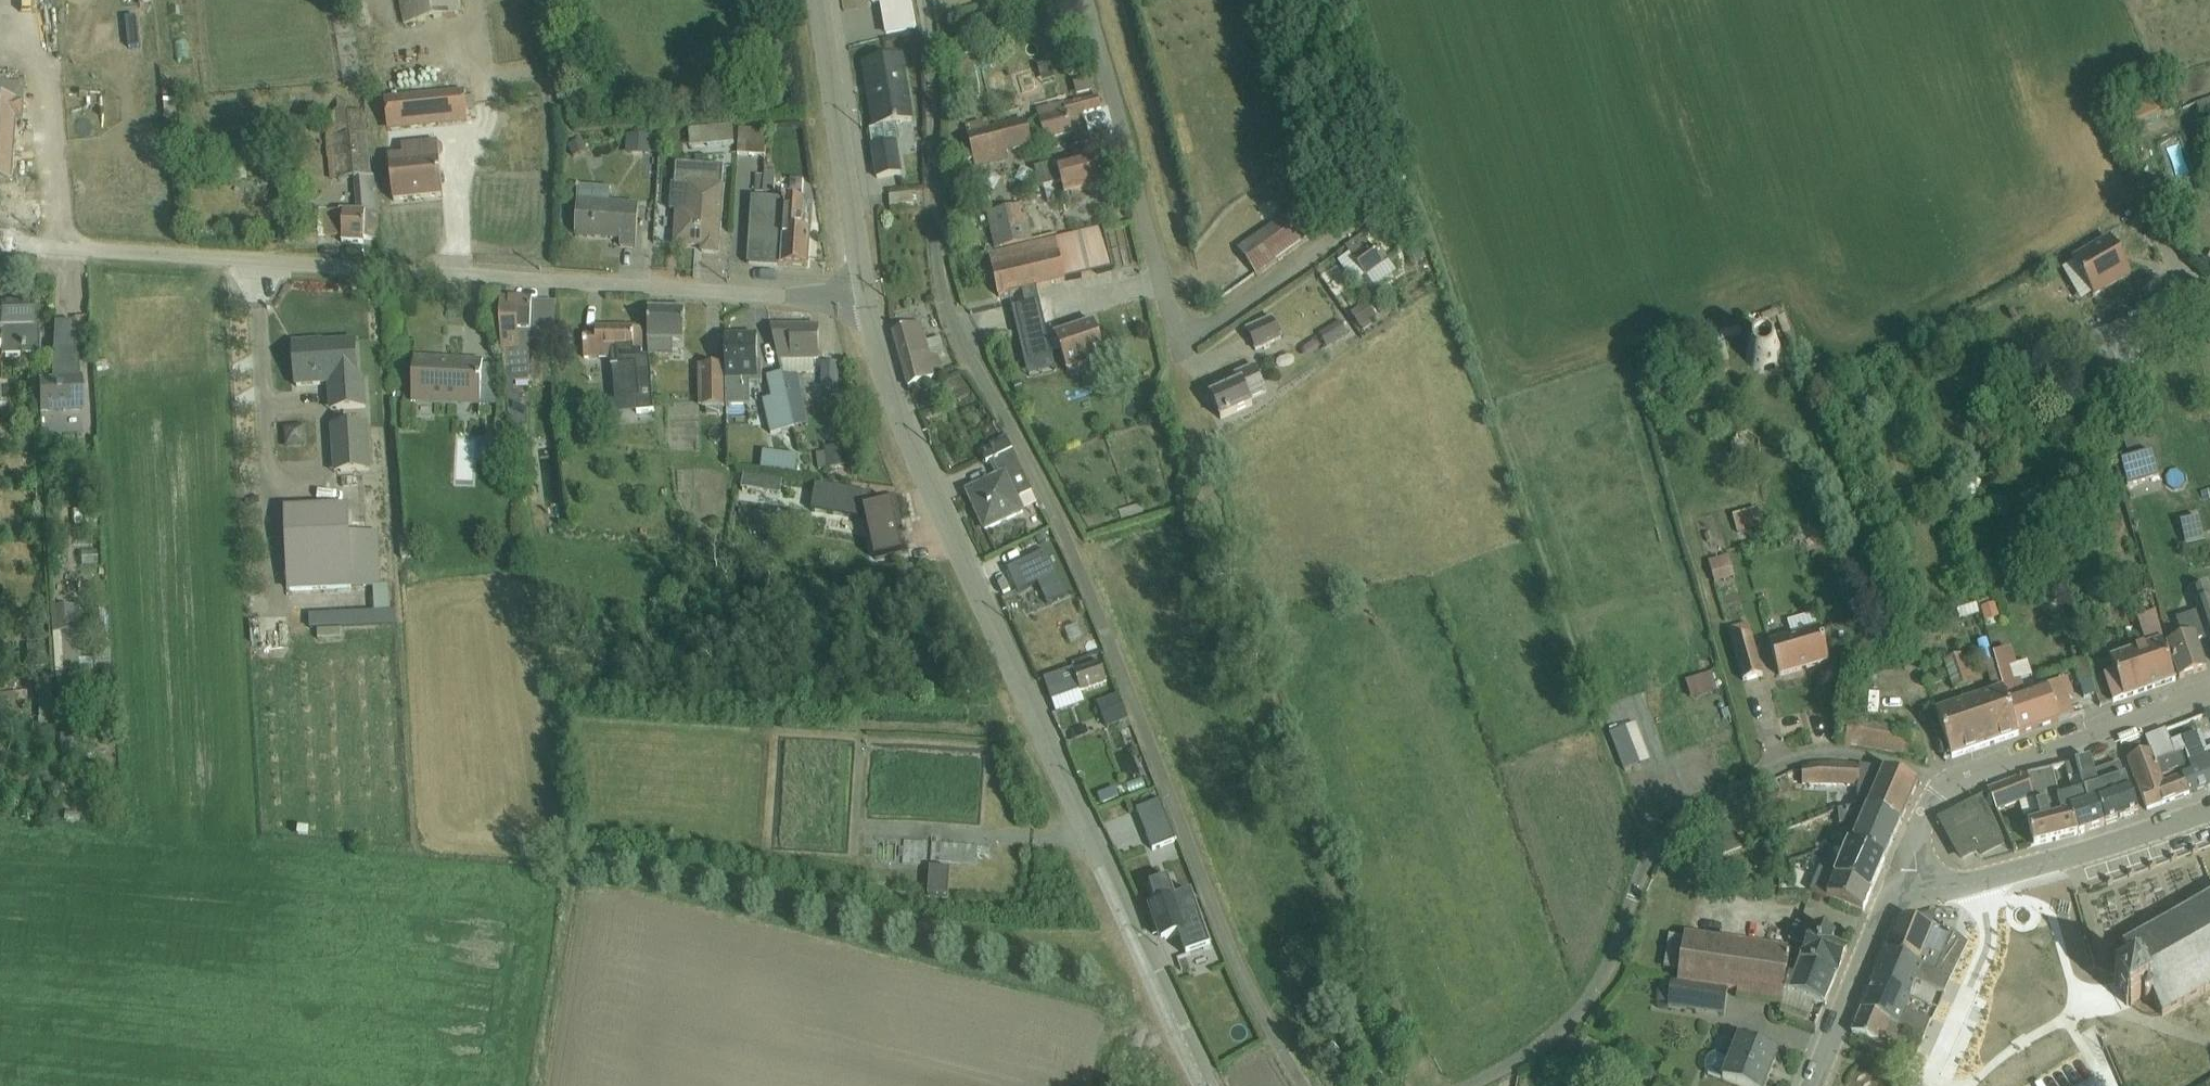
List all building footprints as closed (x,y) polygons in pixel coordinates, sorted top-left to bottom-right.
[(403,25),(462,12),(460,0),(398,0),(403,25)] [(874,1),(873,2),(874,4),(883,2),(888,32),(887,32),(887,34),(918,29),(912,0),(874,0),(874,1)] [(903,55),(865,62),(875,128),(897,124),(915,121),(903,55)] [(442,62),(396,67),(399,95),(446,90),(442,62)] [(11,181),(15,123),(22,124),(25,86),(0,84),(0,180),(11,181)] [(463,90),(384,98),(386,116),(387,128),(388,130),(466,123),(463,90)] [(1037,113),(1044,142),(1072,136),(1074,147),(1088,143),(1083,123),(1079,124),(1077,119),(1079,115),(1101,110),(1098,97),(1064,106),(1066,113),(1053,117),(1051,109),(1037,113)] [(2205,126),(2209,124),(2209,99),(2197,104),(2205,126)] [(318,233),(296,233),(296,241),(318,242),(318,235),(342,237),(342,242),(364,243),(364,239),(377,239),(380,212),(375,177),(372,177),(365,111),(348,113),(347,106),(340,106),(331,115),(332,126),(325,126),(329,179),(354,178),(357,210),(344,209),(344,212),(320,209),(318,233)] [(1034,145),(1028,123),(983,135),(980,126),(967,129),(971,149),(963,151),(965,162),(1034,145)] [(732,124),(688,128),(688,129),(690,146),(734,142),(732,124)] [(875,128),(870,129),(872,145),(898,142),(900,142),(897,124),(875,128)] [(740,127),(738,153),(765,155),(767,129),(740,127)] [(626,133),(625,151),(659,152),(660,135),(626,133)] [(582,139),(569,145),(575,155),(587,149),(582,139)] [(2182,141),(2170,152),(2184,168),(2197,157),(2182,141)] [(403,156),(390,157),(394,200),(443,195),(440,160),(443,155),(443,146),(438,142),(402,145),(403,156)] [(872,145),(871,146),(876,178),(902,174),(898,142),(872,145)] [(243,156),(223,156),(223,166),(229,167),(230,181),(247,180),(247,179),(262,179),(262,164),(246,164),(246,162),(243,162),(243,156)] [(1040,188),(1052,185),(1061,183),(1064,196),(1099,187),(1092,160),(1058,168),(1057,164),(1036,169),(1040,188)] [(672,184),(671,208),(677,208),(676,222),(675,244),(702,246),(702,251),(718,252),(723,166),(676,162),(675,184),(672,184)] [(755,174),(754,189),(773,190),(773,171),(763,171),(763,174),(755,174)] [(610,187),(576,184),(576,189),(579,189),(576,235),(621,238),(621,245),(636,246),(639,203),(609,200),(610,187)] [(913,194),(889,195),(890,206),(914,205),(913,194)] [(751,196),(747,263),(750,263),(750,260),(779,262),(783,199),(751,196)] [(779,262),(779,265),(808,267),(813,201),(783,199),(779,262)] [(1256,276),(1327,225),(1310,200),(1239,251),(1256,276)] [(994,250),(1032,242),(1025,207),(987,215),(994,250)] [(1106,233),(1108,242),(1133,236),(1130,227),(1106,233)] [(1385,228),(1377,233),(1389,252),(1397,246),(1385,228)] [(1345,248),(1355,263),(1352,264),(1360,276),(1363,274),(1365,277),(1388,262),(1378,248),(1371,252),(1361,237),(1345,248)] [(1057,240),(989,256),(999,298),(1066,282),(1057,240)] [(2074,264),(2062,271),(2081,302),(2093,296),(2094,297),(2131,276),(2111,241),(2073,262),(2074,264)] [(532,301),(501,299),(502,352),(506,382),(510,418),(515,418),(515,428),(517,428),(518,433),(527,433),(528,408),(521,407),(521,395),(514,395),(514,382),(529,381),(531,338),(532,301)] [(531,338),(555,339),(555,301),(532,301),(531,338)] [(2,352),(2,355),(5,355),(5,359),(22,359),(22,358),(37,357),(37,354),(40,354),(39,324),(34,325),(34,305),(0,306),(0,352),(2,352)] [(1365,305),(1353,314),(1364,329),(1376,320),(1365,305)] [(684,308),(649,307),(651,350),(651,355),(673,356),(673,340),(683,341),(684,308)] [(1768,338),(1766,338),(1759,317),(1743,323),(1751,344),(1748,348),(1746,354),(1746,356),(1746,357),(1746,359),(1747,360),(1747,362),(1747,364),(1749,367),(1751,369),(1752,370),(1753,371),(1754,372),(1757,374),(1759,375),(1762,375),(1763,375),(1767,375),(1770,375),(1771,374),(1774,373),(1777,371),(1779,369),(1780,367),(1782,364),(1782,363),(1783,360),(1784,357),(1783,355),(1783,352),(1782,350),(1782,349),(1780,346),(1779,345),(1778,343),(1775,341),(1774,340),(1771,339),(1768,338)] [(1247,331),(1256,351),(1282,340),(1273,320),(1247,331)] [(52,379),(38,379),(40,412),(82,411),(81,375),(78,375),(77,356),(75,356),(73,321),(55,322),(53,358),(52,371),(52,379)] [(1320,335),(1329,349),(1350,336),(1341,322),(1320,335)] [(1055,337),(1067,372),(1106,359),(1094,323),(1055,337)] [(922,325),(893,332),(909,388),(946,378),(939,355),(931,358),(927,341),(922,325)] [(2087,336),(2105,376),(2141,361),(2124,326),(2111,332),(2108,327),(2087,336)] [(596,334),(584,334),(584,357),(612,357),(617,413),(653,411),(651,355),(651,350),(642,351),(642,327),(596,327),(596,334)] [(819,328),(772,327),(782,372),(794,424),(806,422),(800,391),(802,391),(798,373),(814,373),(814,358),(818,358),(819,328)] [(757,336),(725,337),(725,364),(726,403),(750,403),(750,382),(762,381),(762,361),(758,361),(757,336)] [(940,338),(927,341),(931,358),(939,355),(945,353),(940,338)] [(314,340),(293,342),(296,385),(328,383),(330,410),(367,407),(365,376),(358,377),(355,340),(314,343),(314,340)] [(415,359),(413,403),(479,406),(481,362),(415,359)] [(725,364),(698,365),(699,406),(706,406),(706,415),(724,414),(724,406),(726,406),(726,403),(725,364)] [(838,364),(823,364),(823,386),(838,386),(838,364)] [(1211,397),(1221,421),(1253,407),(1250,401),(1267,394),(1255,368),(1235,377),(1239,385),(1211,397)] [(772,397),(762,400),(771,433),(795,427),(794,424),(782,372),(766,377),(772,397)] [(368,424),(331,425),(334,473),(370,470),(368,424)] [(305,425),(284,427),(285,447),(307,446),(305,425)] [(712,428),(711,447),(723,449),(725,428),(712,428)] [(986,448),(980,451),(987,465),(990,463),(997,479),(1021,468),(1006,437),(994,442),(996,445),(987,450),(986,448)] [(848,443),(826,446),(829,466),(851,463),(848,443)] [(2160,448),(2126,458),(2134,483),(2167,473),(2160,448)] [(762,450),(760,467),(795,472),(797,454),(762,450)] [(997,479),(967,493),(973,506),(972,506),(977,515),(985,531),(1025,512),(1024,511),(1019,499),(1032,493),(1033,493),(1021,468),(997,479)] [(816,485),(812,511),(866,522),(875,560),(903,554),(897,530),(903,529),(896,498),(870,503),(871,494),(816,485)] [(1032,493),(1019,499),(1024,511),(1038,504),(1032,493)] [(1123,506),(1126,517),(1149,509),(1145,499),(1123,506)] [(1737,510),(1743,531),(1769,524),(1764,503),(1737,510)] [(350,506),(286,509),(288,591),(382,588),(379,530),(351,532),(350,506)] [(2209,541),(2209,513),(2179,515),(2182,543),(2209,541)] [(1046,552),(1007,570),(1018,594),(1038,585),(1048,605),(1067,597),(1046,552)] [(1709,563),(1715,584),(1735,579),(1729,557),(1709,563)] [(103,565),(85,566),(85,593),(104,592),(103,565)] [(2200,612),(2177,621),(2184,641),(2168,646),(2179,680),(2206,671),(2197,643),(2209,639),(2209,643),(2209,591),(2209,587),(2194,592),(2196,600),(2199,608),(2201,612),(2200,612)] [(2190,611),(2199,608),(2196,600),(2194,592),(2185,595),(2190,611)] [(77,605),(51,606),(57,708),(59,707),(60,714),(74,713),(72,673),(80,672),(80,669),(94,668),(93,656),(80,657),(77,605)] [(396,611),(310,614),(311,627),(397,624),(396,611)] [(1806,613),(1788,618),(1791,628),(1809,623),(1806,613)] [(2104,677),(2113,703),(2175,681),(2162,644),(2163,642),(2153,614),(2140,619),(2147,639),(2149,638),(2152,646),(2110,661),(2114,673),(2104,677)] [(1729,631),(1732,642),(1744,682),(1763,677),(1748,625),(1729,631)] [(1829,663),(1820,629),(1770,644),(1779,677),(1829,663)] [(45,643),(27,644),(28,667),(46,666),(45,643)] [(1965,656),(1943,663),(1953,692),(1974,685),(1965,656)] [(2075,663),(2081,687),(2093,684),(2087,660),(2075,663)] [(1074,670),(1044,680),(1052,702),(1081,691),(1107,682),(1101,664),(1074,672),(1074,670)] [(1700,697),(1721,692),(1715,667),(1694,672),(1700,697)] [(1997,694),(1978,701),(1985,722),(1970,727),(1978,751),(2019,737),(1996,668),(1988,671),(1994,691),(1997,694)] [(1997,668),(1996,668),(2019,737),(2059,723),(2059,722),(2070,718),(2065,702),(2070,700),(2064,683),(2026,695),(2021,682),(2014,684),(2009,670),(1999,673),(1997,668)] [(50,683),(37,684),(40,723),(53,723),(50,683)] [(1081,691),(1052,702),(1056,714),(1086,703),(1081,691)] [(1120,695),(1097,704),(1107,729),(1129,721),(1120,695)] [(1985,722),(1978,701),(1936,715),(1952,759),(1978,751),(1970,727),(1985,722)] [(1907,757),(1916,760),(1921,736),(1850,722),(1845,745),(1907,757)] [(1623,768),(1641,760),(1625,724),(1608,732),(1623,768)] [(2145,739),(2151,752),(2156,763),(2182,754),(2185,753),(2191,773),(2181,777),(2189,795),(2209,787),(2209,750),(2207,752),(2200,736),(2194,739),(2193,736),(2170,745),(2165,732),(2145,739)] [(1117,756),(1128,791),(1143,786),(1133,751),(1117,756)] [(2151,752),(2127,761),(2147,812),(2189,795),(2181,777),(2165,784),(2162,778),(2187,769),(2182,754),(2156,763),(2151,752)] [(2090,760),(2075,763),(2084,792),(2089,809),(2098,806),(2105,826),(2138,814),(2120,762),(2094,771),(2090,760)] [(1815,765),(1802,769),(1802,787),(1858,788),(1858,807),(1858,810),(1867,810),(1902,824),(1918,785),(1886,772),(1836,764),(1815,765)] [(2051,770),(1988,791),(1997,814),(2020,805),(2024,820),(2027,819),(2034,847),(2078,836),(2072,814),(2063,817),(2058,798),(2051,770)] [(1116,788),(1098,795),(1102,805),(1120,798),(1116,788)] [(2084,792),(2058,798),(2063,817),(2072,814),(2078,836),(2105,826),(2098,806),(2089,809),(2084,792)] [(1161,800),(1137,811),(1153,851),(1177,840),(1161,800)] [(1981,801),(1941,823),(1962,860),(1979,851),(1982,856),(2001,846),(1981,801)] [(1858,807),(1837,809),(1839,826),(1861,823),(1851,848),(1885,862),(1902,824),(1867,810),(1858,810),(1858,807)] [(928,864),(985,861),(984,833),(941,836),(940,829),(894,832),(896,866),(928,864)] [(1826,856),(1819,873),(1871,894),(1885,862),(1851,848),(1848,847),(1842,862),(1826,856)] [(930,869),(928,897),(948,898),(950,871),(930,869)] [(1819,873),(1811,892),(1863,913),(1871,894),(1819,873)] [(1193,894),(1151,909),(1159,932),(1162,930),(1166,940),(1179,936),(1186,957),(1211,949),(1193,894)] [(2114,982),(2116,985),(2119,984),(2128,1000),(2125,1001),(2127,1005),(2130,1003),(2131,1006),(2135,1004),(2133,1001),(2144,995),(2144,996),(2144,998),(2145,999),(2145,1000),(2146,1000),(2147,1001),(2148,1001),(2149,1001),(2150,1000),(2151,1000),(2152,998),(2163,1016),(2209,989),(2209,896),(2123,945),(2136,969),(2120,978),(2119,976),(2115,977),(2117,980),(2114,982)] [(1899,922),(1886,953),(1951,980),(1969,944),(1956,926),(1948,945),(1930,938),(1934,930),(1907,919),(1899,922)] [(1934,930),(1930,938),(1948,945),(1956,926),(1954,924),(1948,936),(1934,930)] [(1796,925),(1789,943),(1798,947),(1806,949),(1800,964),(1836,978),(1848,951),(1833,944),(1837,936),(1816,927),(1814,932),(1796,925)] [(1668,936),(1663,970),(1680,972),(1678,985),(1738,993),(1738,996),(1783,1004),(1786,993),(1787,988),(1791,949),(1777,947),(1685,934),(1685,938),(1668,936)] [(1886,953),(1874,982),(1910,997),(1916,983),(1945,995),(1951,980),(1886,953)] [(1787,988),(1786,993),(1813,1002),(1822,1005),(1825,1006),(1836,978),(1800,964),(1794,980),(1789,978),(1787,988)] [(1662,982),(1658,1004),(1669,1005),(1668,1009),(1725,1017),(1729,994),(1678,985),(1671,984),(1662,982)] [(1874,982),(1862,1011),(1925,1038),(1931,1023),(1904,1011),(1910,997),(1874,982)] [(1783,1004),(1780,1015),(1807,1025),(1813,1002),(1786,993),(1783,1004)] [(1862,1011),(1852,1035),(1882,1047),(1884,1041),(1897,1046),(1899,1042),(1910,1047),(1909,1052),(1899,1047),(1895,1058),(1912,1066),(1925,1038),(1862,1011)] [(1705,1066),(1705,1071),(1707,1076),(1734,1085),(1767,1085),(1779,1055),(1738,1040),(1729,1060),(1716,1055),(1711,1056),(1707,1061),(1705,1066)] [(1604,1048),(1600,1057),(1618,1065),(1623,1056),(1604,1048)] [(2041,1085),(2053,1085),(2097,1067),(2091,1053),(2037,1077),(2041,1085)] [(2073,1085),(2112,1085),(2104,1067),(2072,1082),(2073,1085)]
